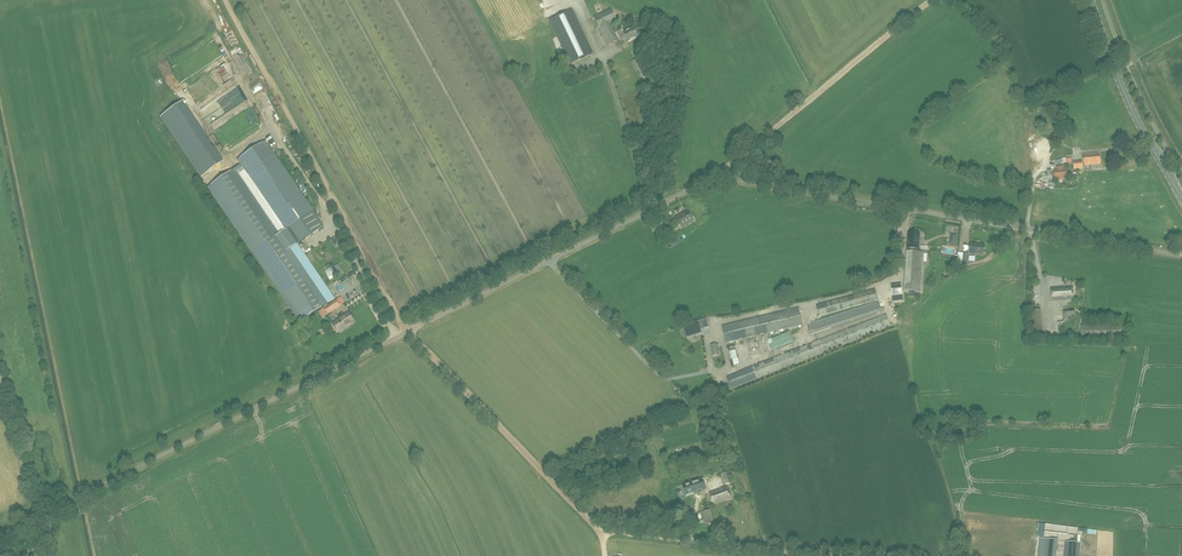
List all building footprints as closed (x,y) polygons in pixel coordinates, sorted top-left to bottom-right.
[(615,32),(611,24),(617,21),(611,8),(593,17),(607,46),(625,37),(627,41),(637,36),(633,28),(624,32),(622,29),(615,32)] [(570,63),(593,52),(572,9),(549,19),(570,63)] [(643,77),(650,74),(643,61),(642,61),(640,57),(631,62),(635,71),(639,69),(643,77)] [(648,92),(655,88),(652,83),(645,86),(648,92)] [(233,123),(235,122),(234,115),(225,117),(228,130),(234,128),(233,123)] [(210,123),(207,125),(215,138),(219,136),(210,123)] [(1052,145),(1062,143),(1061,137),(1050,139),(1052,145)] [(290,249),(301,242),(291,227),(313,212),(269,147),(275,143),(272,139),(266,143),(265,141),(237,160),(265,200),(259,204),(235,168),(208,187),(300,323),(327,304),(290,249)] [(1084,165),(1101,163),(1100,152),(1083,154),(1084,165)] [(1074,168),(1083,167),(1082,160),(1073,161),(1074,168)] [(1055,179),(1067,177),(1065,165),(1057,166),(1057,168),(1054,169),(1055,179)] [(680,228),(694,220),(688,209),(674,217),(680,228)] [(657,221),(650,225),(653,232),(662,227),(668,224),(664,217),(658,220),(657,221)] [(909,241),(908,249),(918,250),(918,241),(919,241),(919,233),(908,232),(907,241),(909,241)] [(670,241),(672,245),(684,239),(681,234),(670,241)] [(983,254),(984,244),(970,243),(969,253),(983,254)] [(921,291),(924,252),(906,250),(903,290),(921,291)] [(1076,283),(1079,290),(1086,288),(1083,281),(1076,283)] [(325,282),(318,284),(321,292),(328,290),(325,282)] [(892,301),(902,299),(900,284),(891,285),(892,301)] [(1052,301),(1074,299),(1073,286),(1051,287),(1052,301)] [(336,308),(333,302),(322,309),(325,315),(336,308)] [(812,335),(882,312),(879,302),(809,325),(812,335)] [(726,342),(802,324),(799,307),(722,325),(726,342)] [(1030,324),(1041,323),(1040,309),(1029,309),(1030,324)] [(340,314),(337,310),(330,315),(333,319),(340,314)] [(338,333),(355,321),(349,312),(331,323),(338,333)] [(687,338),(702,334),(701,331),(699,327),(708,325),(706,319),(686,325),(683,326),(687,338)] [(1117,337),(1117,325),(1080,324),(1080,337),(1117,337)] [(772,350),(793,341),(789,331),(771,338),(773,344),(770,345),(772,350)] [(712,356),(719,355),(718,343),(710,345),(712,356)] [(731,359),(737,357),(735,349),(729,351),(731,359)] [(733,475),(731,470),(726,472),(721,474),(725,484),(729,483),(728,477),(733,475)] [(706,489),(702,478),(683,485),(686,495),(706,489)] [(726,501),(732,499),(728,486),(722,488),(708,493),(712,504),(726,500),(726,501)] [(705,522),(713,520),(710,509),(702,512),(705,522)] [(1039,523),(1037,536),(1044,537),(1046,524),(1039,523)] [(1058,540),(1040,538),(1038,555),(1056,555),(1058,540)] [(1080,542),(1066,541),(1065,555),(1079,555),(1080,542)]
